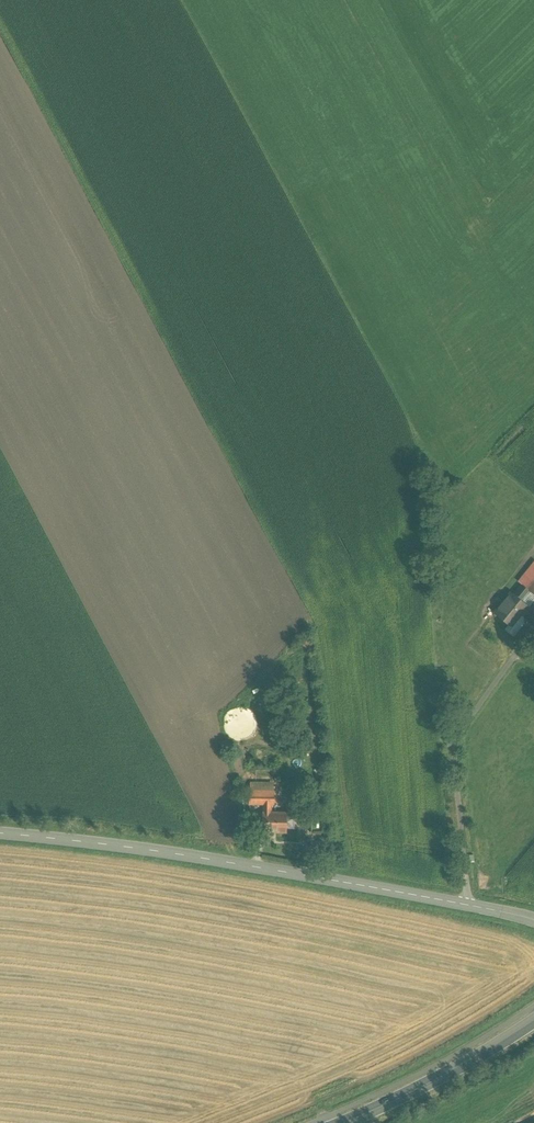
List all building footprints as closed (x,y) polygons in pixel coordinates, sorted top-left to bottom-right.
[(522,586),(530,592),(533,595),(533,565),(520,583),(523,585),(522,586)] [(522,602),(530,592),(522,586),(514,596),(512,593),(495,614),(509,626),(519,613),(523,616),(529,607),(522,602)] [(274,787),(250,787),(250,793),(250,804),(264,804),(264,813),(272,813),(272,805),(274,805),(275,794),(274,794),(274,787)] [(264,813),(263,813),(263,832),(287,833),(287,813),(272,813),(264,813)]
